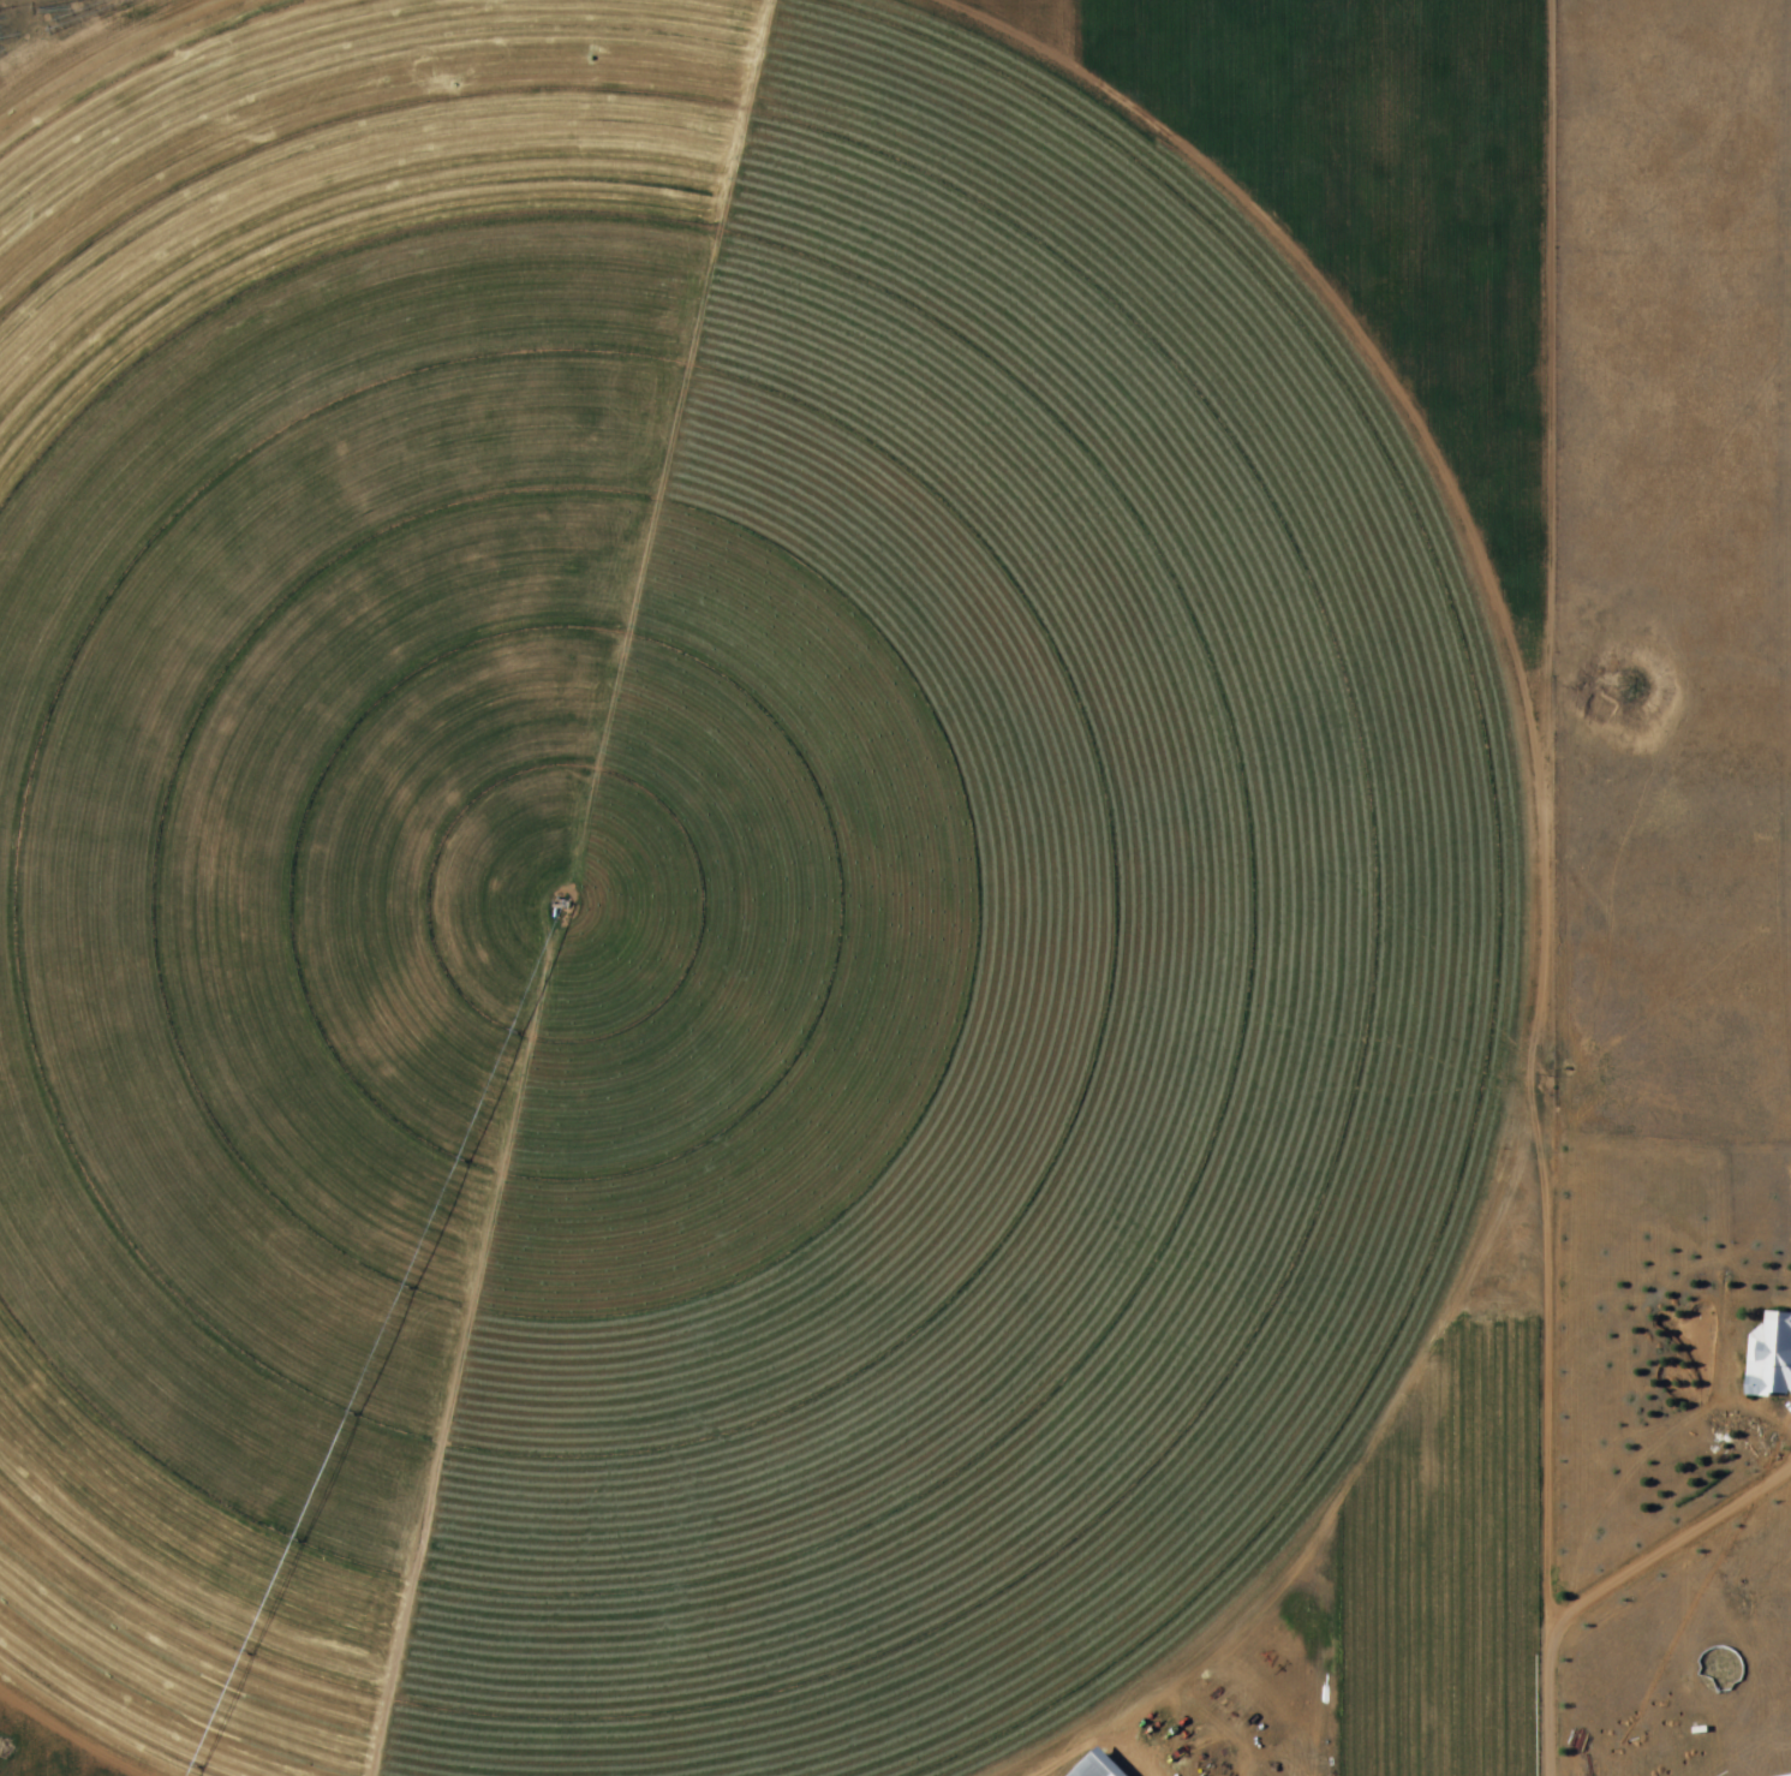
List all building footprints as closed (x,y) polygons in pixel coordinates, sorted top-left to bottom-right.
[(1790,1397),(1790,1314),(1765,1314),(1765,1330),(1748,1330),(1747,1396),(1790,1397)] [(1102,1749),(1073,1775),(1127,1775),(1102,1749)]
